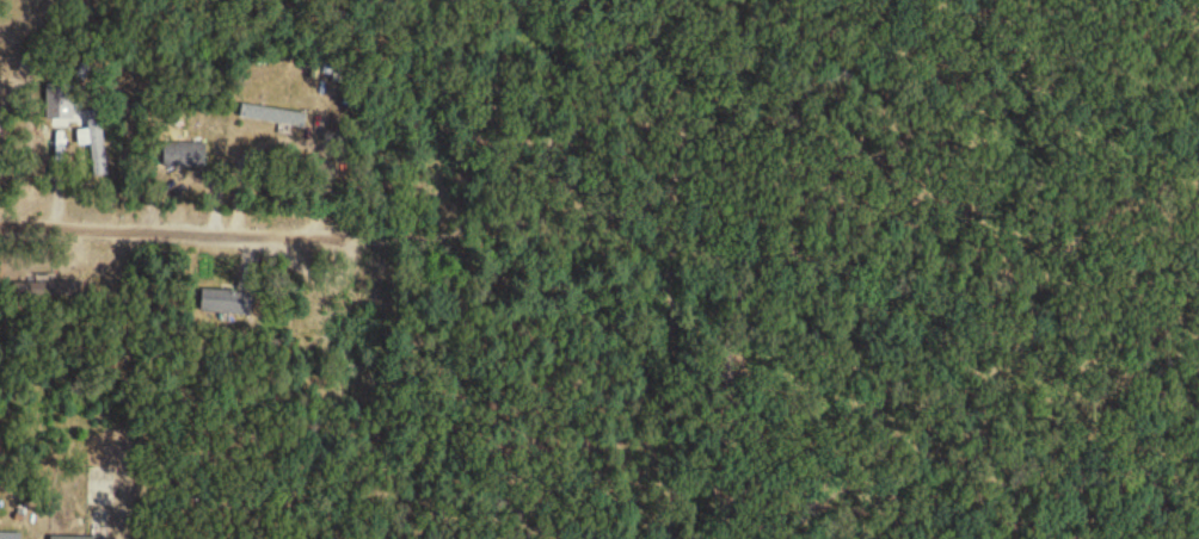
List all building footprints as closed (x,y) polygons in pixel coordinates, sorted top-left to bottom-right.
[(241,120),(308,128),(310,114),(243,105),(241,120)] [(103,110),(88,112),(90,130),(79,131),(80,147),(93,146),(96,177),(109,176),(103,110)] [(165,144),(165,167),(206,167),(206,144),(165,144)] [(253,291),(203,291),(203,315),(253,315),(253,291)]
